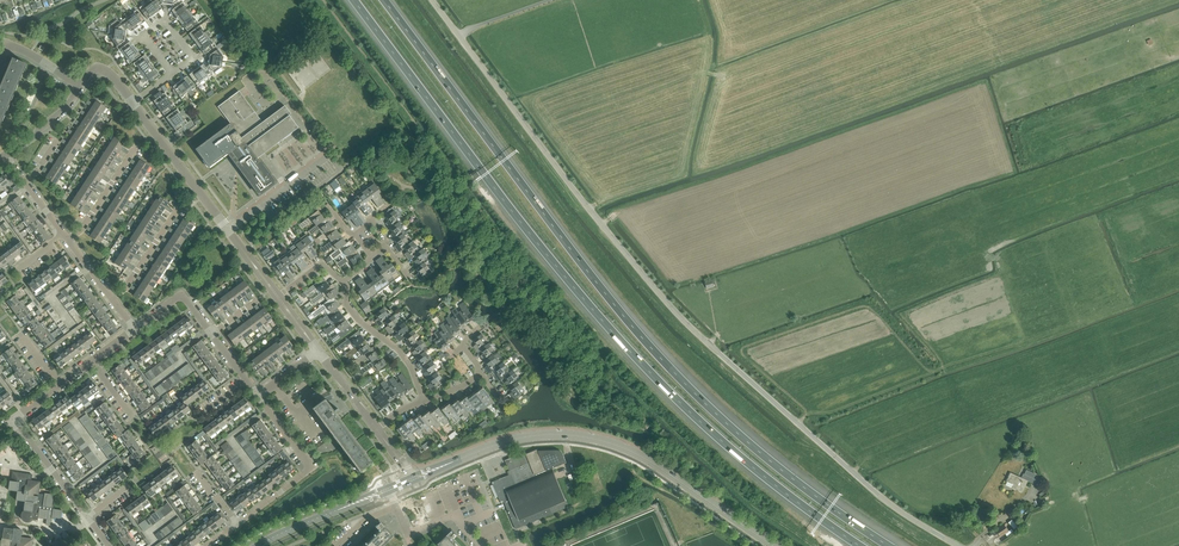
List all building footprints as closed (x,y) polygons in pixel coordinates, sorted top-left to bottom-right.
[(159,6),(155,0),(150,0),(151,1),(147,4),(155,14),(162,9),(159,6)] [(187,10),(184,6),(185,5),(183,2),(175,8),(172,10),(177,17),(187,10)] [(155,14),(147,4),(143,6),(143,5),(139,8),(148,19),(155,14)] [(192,17),(192,16),(193,15),(188,9),(187,10),(177,17),(182,24),(192,17)] [(145,21),(137,10),(133,12),(134,13),(131,16),(139,26),(145,21)] [(139,26),(131,16),(127,19),(126,18),(123,20),(129,28),(128,28),(131,32),(139,26)] [(187,31),(198,23),(196,20),(195,20),(192,17),(182,24),(187,31)] [(112,34),(125,36),(126,30),(128,28),(129,28),(123,20),(120,23),(118,20),(117,20),(111,24),(111,26),(113,28),(112,34)] [(205,33),(204,33),(202,29),(203,28),(200,25),(189,34),(194,41),(205,33)] [(199,48),(210,40),(211,39),(205,32),(204,33),(205,33),(194,41),(199,48)] [(126,44),(124,41),(125,36),(112,34),(111,39),(117,46),(116,47),(119,50),(126,44)] [(208,52),(216,46),(213,43),(212,44),(210,40),(199,48),(204,54),(208,52)] [(125,56),(135,49),(130,41),(126,44),(119,50),(121,53),(122,52),(125,56)] [(223,57),(218,50),(218,49),(216,46),(208,52),(210,55),(209,60),(222,62),(223,57)] [(129,64),(140,56),(135,49),(125,56),(128,60),(127,61),(129,64)] [(139,70),(150,62),(145,55),(133,63),(136,67),(137,66),(139,69),(139,70)] [(26,64),(13,58),(0,88),(0,125),(26,64)] [(214,73),(221,67),(222,62),(209,60),(209,65),(206,67),(205,68),(212,76),(215,73),(214,73)] [(144,78),(155,69),(150,62),(139,70),(139,69),(138,70),(144,78)] [(212,76),(205,68),(206,67),(203,64),(196,69),(204,80),(207,77),(208,78),(212,76)] [(149,84),(160,76),(155,69),(144,78),(141,80),(144,83),(147,81),(149,84)] [(204,80),(196,69),(189,74),(198,86),(201,84),(200,83),(204,80)] [(180,82),(187,92),(190,96),(194,93),(192,90),(195,88),(187,76),(180,82)] [(187,92),(180,82),(173,87),(181,98),(185,96),(184,95),(187,92)] [(154,101),(159,108),(169,100),(173,98),(170,94),(167,96),(165,93),(162,95),(160,91),(153,96),(156,99),(154,101)] [(257,158),(278,143),(277,143),(298,128),(282,108),(262,122),(239,91),(218,107),(230,123),(195,149),(209,168),(233,150),(244,164),(239,168),(240,168),(259,194),(259,195),(275,182),(257,158)] [(164,115),(175,107),(173,103),(172,104),(169,100),(159,108),(164,115)] [(106,108),(96,101),(94,105),(91,103),(89,105),(92,107),(93,106),(103,113),(106,108)] [(93,106),(92,107),(90,111),(100,117),(103,113),(93,106)] [(171,124),(182,117),(185,114),(182,110),(180,112),(177,109),(166,117),(171,124)] [(100,117),(90,111),(88,114),(84,112),(83,115),(86,117),(87,115),(97,122),(100,117)] [(87,115),(86,117),(83,120),(94,127),(97,122),(87,115)] [(195,126),(191,120),(188,123),(185,120),(184,120),(182,117),(171,124),(177,132),(179,130),(183,135),(195,126)] [(94,127),(83,120),(81,123),(78,122),(76,125),(79,127),(80,125),(90,132),(94,127)] [(80,125),(79,127),(77,130),(87,136),(90,132),(80,125)] [(87,136),(77,130),(75,133),(72,131),(70,134),(73,136),(74,135),(84,141),(87,136)] [(74,135),(73,136),(71,140),(81,146),(84,141),(74,135)] [(124,143),(114,137),(111,142),(121,148),(122,147),(124,143)] [(81,146),(71,140),(69,143),(66,141),(64,144),(67,146),(68,144),(78,151),(81,146)] [(121,148),(111,142),(108,147),(118,153),(120,150),(123,152),(125,149),(122,147),(121,148)] [(68,144),(67,146),(65,149),(75,156),(78,151),(68,144)] [(118,153),(108,147),(105,151),(115,158),(116,156),(118,153)] [(75,156),(65,149),(62,152),(59,150),(58,153),(61,155),(62,154),(72,160),(75,156)] [(115,158),(105,151),(102,156),(112,163),(114,159),(117,161),(119,158),(116,156),(115,158)] [(62,154),(61,155),(58,159),(68,165),(72,160),(62,154)] [(112,163),(102,156),(99,161),(109,167),(109,166),(112,163)] [(68,165),(58,159),(56,162),(53,160),(51,163),(54,165),(55,163),(65,170),(68,165)] [(150,166),(140,160),(138,163),(135,161),(133,164),(136,166),(137,165),(147,171),(150,166)] [(109,167),(99,161),(95,166),(105,172),(108,169),(111,171),(113,168),(109,166),(109,167)] [(55,163),(54,165),(52,168),(62,175),(65,170),(55,163)] [(137,165),(136,166),(134,170),(144,176),(147,171),(137,165)] [(105,172),(95,166),(92,170),(102,177),(103,176),(105,172)] [(62,175),(52,168),(50,172),(47,170),(45,172),(48,174),(49,173),(59,180),(62,175)] [(102,177),(92,170),(89,175),(99,182),(101,178),(105,180),(106,178),(103,176),(102,177)] [(144,176),(134,170),(132,173),(129,171),(127,174),(130,176),(131,174),(141,181),(144,176)] [(49,173),(48,174),(46,178),(56,185),(59,180),(49,173)] [(138,186),(141,181),(131,174),(130,176),(128,179),(138,186)] [(3,175),(0,177),(0,184),(3,188),(9,183),(3,175)] [(99,182),(89,175),(86,180),(96,187),(97,185),(99,182)] [(138,186),(128,179),(125,183),(122,180),(120,183),(124,185),(124,184),(134,190),(138,186)] [(96,187),(86,180),(83,185),(93,191),(95,188),(98,190),(100,187),(97,185),(96,187)] [(378,194),(381,192),(373,182),(367,187),(381,205),(384,203),(378,194)] [(124,184),(124,185),(121,189),(131,195),(134,190),(124,184)] [(93,191),(83,185),(80,190),(90,196),(91,195),(93,191)] [(381,205),(367,187),(361,191),(369,201),(372,199),(378,207),(381,205)] [(131,195),(121,189),(119,192),(116,190),(114,193),(117,195),(118,193),(128,200),(131,195)] [(90,196),(80,190),(77,194),(86,201),(89,198),(92,200),(94,197),(91,195),(90,196)] [(366,203),(369,201),(361,191),(356,195),(370,214),(372,212),(366,203)] [(118,193),(117,195),(115,198),(125,205),(128,200),(118,193)] [(86,201),(77,194),(73,199),(83,206),(84,204),(86,201)] [(169,202),(158,195),(155,201),(165,207),(166,206),(169,202)] [(370,214),(356,195),(350,199),(352,202),(357,209),(360,207),(367,216),(370,214)] [(15,208),(23,202),(19,196),(11,202),(15,208)] [(125,205),(115,198),(113,202),(109,200),(108,202),(111,204),(112,203),(122,210),(125,205)] [(83,206),(73,199),(70,204),(80,211),(82,207),(86,209),(88,206),(84,204),(83,206)] [(165,207),(155,201),(152,205),(162,212),(164,209),(167,211),(169,208),(166,206),(165,207)] [(20,214),(28,208),(23,202),(15,208),(20,214)] [(357,214),(359,212),(357,209),(352,202),(346,206),(360,225),(363,223),(357,214)] [(112,203),(111,204),(109,208),(119,214),(122,210),(112,203)] [(162,212),(152,205),(149,210),(159,217),(160,215),(162,212)] [(360,225),(346,206),(341,211),(348,221),(351,219),(357,227),(360,225)] [(402,220),(399,216),(395,211),(397,209),(395,206),(386,213),(388,216),(386,217),(388,220),(389,219),(390,220),(386,223),(390,229),(398,223),(402,220)] [(24,220),(33,214),(28,208),(20,214),(24,220)] [(119,214),(109,208),(106,211),(103,209),(101,212),(104,214),(105,213),(116,219),(119,214)] [(159,217),(149,210),(146,215),(156,222),(158,218),(161,220),(163,217),(160,215),(159,217)] [(105,213),(104,214),(102,217),(113,224),(116,219),(105,213)] [(29,226),(37,220),(33,214),(24,220),(29,226)] [(302,229),(312,221),(316,225),(325,219),(321,214),(316,218),(313,214),(299,225),(302,229)] [(156,222),(146,215),(143,220),(153,226),(154,225),(156,222)] [(113,224),(102,217),(100,221),(97,219),(95,222),(98,224),(99,222),(109,229),(113,224)] [(322,234),(334,226),(327,217),(325,219),(316,225),(308,231),(311,235),(318,230),(322,234)] [(194,225),(184,219),(182,222),(179,220),(177,223),(180,225),(181,224),(191,230),(194,225)] [(33,232),(42,226),(37,220),(29,226),(26,228),(31,235),(33,232)] [(153,226),(143,220),(139,225),(150,231),(152,228),(155,230),(157,227),(154,225),(153,226)] [(99,222),(98,224),(96,227),(106,234),(109,229),(99,222)] [(390,235),(394,240),(403,234),(405,232),(398,223),(390,229),(393,232),(393,231),(394,232),(390,235)] [(181,224),(180,225),(178,228),(188,235),(191,230),(181,224)] [(150,231),(139,225),(136,229),(146,236),(147,235),(150,231)] [(38,239),(46,232),(42,226),(33,232),(38,239)] [(331,241),(340,234),(334,226),(322,234),(316,239),(314,240),(317,244),(328,236),(331,241)] [(106,234),(96,227),(94,230),(91,228),(89,231),(92,233),(93,232),(103,238),(106,234)] [(188,235),(178,228),(176,232),(172,229),(171,232),(174,234),(175,233),(185,240),(188,235)] [(146,236),(136,229),(133,234),(143,241),(145,237),(149,239),(150,237),(147,235),(146,236)] [(42,245),(51,238),(46,232),(38,239),(42,245)] [(93,232),(92,233),(90,237),(100,243),(103,238),(93,232)] [(175,233),(174,234),(171,238),(182,244),(185,240),(175,233)] [(143,241),(133,234),(130,239),(140,246),(141,244),(143,241)] [(335,251),(346,243),(340,234),(331,241),(322,247),(321,249),(324,253),(331,247),(335,251)] [(410,244),(407,240),(403,234),(394,240),(397,243),(398,243),(398,244),(395,246),(399,252),(404,248),(410,244)] [(311,247),(314,245),(306,235),(301,239),(315,257),(318,255),(311,247)] [(182,244),(171,238),(169,241),(166,239),(164,242),(167,244),(168,243),(178,249),(182,244)] [(140,246),(130,239),(127,244),(137,250),(139,247),(142,249),(144,246),(141,244),(140,246)] [(315,257),(301,239),(294,244),(295,244),(299,250),(300,250),(302,253),(305,251),(312,260),(315,257)] [(26,249),(20,241),(14,246),(20,254),(26,249)] [(351,253),(356,250),(349,241),(346,243),(335,251),(330,255),(333,259),(341,254),(342,255),(341,256),(343,259),(351,253)] [(413,242),(410,244),(404,248),(407,251),(408,250),(408,251),(405,254),(409,260),(415,255),(420,251),(413,242)] [(168,243),(167,244),(165,247),(175,254),(178,249),(168,243)] [(137,250),(127,244),(124,249),(134,255),(135,254),(137,250)] [(301,258),(304,256),(302,253),(300,250),(299,250),(295,244),(289,249),(291,251),(305,269),(308,267),(301,258)] [(20,254),(14,246),(8,250),(14,258),(20,254)] [(175,254),(165,247),(163,251),(160,249),(158,252),(161,254),(162,252),(172,259),(175,254)] [(14,258),(8,250),(6,248),(0,252),(2,255),(8,263),(14,258)] [(134,255),(124,249),(121,253),(131,260),(133,257),(136,259),(138,256),(135,254),(134,255)] [(427,261),(425,257),(427,255),(423,249),(420,251),(415,255),(417,258),(418,258),(418,259),(415,261),(419,267),(424,263),(427,261)] [(305,269),(291,251),(285,255),(293,265),(296,263),(302,271),(305,269)] [(162,252),(161,254),(159,257),(169,264),(172,259),(162,252)] [(131,260),(121,253),(117,258),(128,265),(129,263),(131,260)] [(337,264),(339,267),(347,262),(351,267),(362,258),(359,253),(353,257),(351,253),(343,259),(338,263),(337,264)] [(290,267),(293,265),(285,255),(280,259),(294,278),(297,276),(290,267)] [(70,265),(64,256),(58,261),(64,269),(70,265)] [(400,276),(391,263),(388,265),(381,256),(378,259),(394,280),(400,276)] [(169,264),(159,257),(157,260),(154,258),(152,261),(155,263),(156,262),(166,268),(169,264)] [(128,265),(117,258),(114,263),(124,270),(127,266),(130,268),(131,265),(129,263),(128,265)] [(294,278),(280,259),(274,263),(281,273),(284,271),(291,280),(294,278)] [(394,280),(378,259),(375,261),(382,270),(379,272),(381,275),(384,278),(389,284),(394,280)] [(64,269),(58,261),(52,265),(58,273),(64,269)] [(156,262),(155,263),(153,267),(163,273),(166,268),(156,262)] [(424,263),(419,267),(416,269),(418,272),(419,272),(420,272),(416,275),(420,281),(432,272),(424,263)] [(58,273),(52,265),(46,270),(52,278),(58,273)] [(163,273),(153,267),(150,270),(147,268),(145,271),(149,273),(150,272),(159,278),(163,273)] [(389,284),(384,278),(381,275),(378,277),(372,268),(369,270),(383,289),(389,284)] [(52,278),(46,270),(40,274),(46,282),(52,278)] [(383,289),(369,270),(366,272),(372,281),(370,283),(377,293),(383,289)] [(150,272),(149,273),(146,276),(156,283),(159,278),(150,272)] [(46,282),(40,274),(34,279),(40,287),(46,282)] [(156,283),(146,276),(144,280),(141,278),(139,280),(142,283),(143,281),(153,288),(156,283)] [(377,293),(370,283),(367,285),(361,277),(358,279),(371,297),(377,293)] [(84,284),(80,278),(72,284),(76,290),(84,284)] [(40,287),(34,279),(28,283),(34,291),(40,287)] [(371,297),(358,279),(355,281),(361,290),(358,292),(365,301),(371,297)] [(706,282),(705,282),(707,289),(714,287),(712,280),(706,282)] [(143,281),(142,283),(140,286),(150,292),(153,288),(143,281)] [(251,290),(244,281),(239,284),(246,294),(248,293),(251,290)] [(307,296),(318,288),(321,293),(327,288),(330,287),(326,282),(321,286),(318,282),(304,292),(307,296)] [(89,290),(84,284),(76,290),(81,296),(89,290)] [(246,294),(239,284),(235,288),(242,297),(245,295),(247,298),(250,296),(248,293),(246,294)] [(150,292),(140,286),(138,289),(135,287),(133,290),(136,292),(137,291),(147,297),(150,292)] [(242,297),(235,288),(230,291),(237,301),(239,300),(242,297)] [(327,301),(328,301),(339,293),(335,288),(330,292),(327,288),(321,293),(312,300),(310,301),(313,305),(324,297),(327,301)] [(93,296),(89,290),(81,296),(85,302),(93,296)] [(137,291),(136,292),(134,296),(144,302),(147,297),(137,291)] [(237,301),(230,291),(226,295),(233,304),(236,302),(238,305),(241,303),(239,300),(237,301)] [(19,301),(15,295),(7,301),(11,307),(19,301)] [(233,304),(226,295),(221,298),(228,308),(230,307),(233,304)] [(98,302),(93,296),(85,302),(89,308),(98,302)] [(228,308),(221,298),(217,302),(224,311),(227,309),(229,312),(232,310),(230,307),(228,308)] [(11,307),(16,313),(24,307),(26,306),(21,300),(19,301),(11,307)] [(332,312),(337,308),(340,306),(336,301),(331,305),(328,301),(327,301),(322,306),(319,307),(311,314),(314,318),(325,310),(328,314),(331,312),(332,312)] [(102,308),(98,302),(89,308),(94,314),(102,308)] [(224,311),(217,302),(212,305),(219,315),(220,314),(224,311)] [(372,310),(367,303),(365,304),(364,303),(360,306),(367,314),(372,310)] [(459,312),(468,324),(475,319),(463,303),(459,305),(463,310),(459,312)] [(219,315),(212,305),(207,309),(214,318),(218,316),(220,319),(223,316),(220,314),(219,315)] [(28,313),(24,307),(16,313),(20,319),(28,313)] [(106,314),(102,308),(94,314),(98,320),(106,314)] [(272,318),(265,308),(261,311),(259,308),(256,310),(259,313),(260,312),(267,321),(272,318)] [(388,320),(392,316),(390,312),(387,314),(383,308),(375,315),(377,318),(378,317),(378,318),(375,321),(379,326),(385,322),(388,320)] [(452,318),(462,331),(463,330),(462,328),(468,324),(459,312),(456,308),(452,311),(455,315),(452,318)] [(25,326),(28,324),(30,322),(30,321),(35,317),(31,311),(28,313),(20,319),(25,326)] [(260,312),(259,313),(255,315),(262,325),(267,321),(260,312)] [(338,321),(343,317),(340,312),(334,316),(332,312),(331,312),(328,314),(322,319),(320,320),(318,322),(321,326),(328,320),(332,325),(335,323),(338,321)] [(111,320),(106,314),(98,320),(103,326),(111,320)] [(262,325),(255,315),(252,318),(250,315),(247,317),(249,320),(251,319),(258,328),(262,325)] [(446,325),(455,337),(462,331),(452,318),(450,315),(446,318),(450,322),(446,325)] [(398,328),(395,324),(398,322),(393,316),(392,316),(388,320),(385,322),(387,325),(388,325),(389,325),(385,328),(389,334),(395,330),(398,328)] [(40,324),(35,317),(30,321),(30,322),(28,324),(32,329),(40,324)] [(193,324),(188,317),(186,320),(184,318),(179,322),(185,330),(193,324)] [(251,319),(249,320),(246,322),(253,332),(258,328),(251,319)] [(115,326),(111,320),(103,326),(107,332),(115,326)] [(327,335),(338,327),(341,332),(344,329),(345,329),(350,325),(346,320),(341,324),(338,321),(335,323),(332,325),(326,329),(324,331),(327,335)] [(36,336),(44,330),(47,328),(42,322),(40,324),(32,329),(36,336)] [(185,330),(179,322),(173,327),(179,335),(185,330)] [(253,332),(246,322),(243,325),(241,322),(238,324),(240,327),(241,326),(249,335),(253,332)] [(411,333),(408,329),(403,323),(398,328),(395,330),(397,332),(398,332),(398,333),(395,336),(399,341),(405,337),(408,335),(411,333)] [(440,332),(449,344),(456,339),(455,337),(446,325),(444,323),(440,326),(443,330),(440,332)] [(241,326),(240,327),(237,329),(244,339),(249,335),(241,326)] [(179,335),(173,327),(167,331),(173,339),(179,335)] [(244,339),(237,329),(234,331),(232,329),(229,331),(231,334),(233,333),(239,342),(244,339)] [(333,343),(347,333),(345,329),(344,329),(341,332),(332,338),(330,339),(333,343)] [(49,336),(44,330),(36,336),(41,342),(49,336)] [(434,340),(443,352),(450,346),(449,344),(440,332),(438,330),(435,333),(438,337),(434,340)] [(173,339),(167,331),(161,335),(167,343),(173,339)] [(192,341),(201,334),(199,331),(190,338),(192,341)] [(418,342),(415,338),(418,336),(413,331),(411,333),(408,335),(405,337),(407,340),(408,339),(409,340),(405,343),(409,349),(412,346),(418,342)] [(96,340),(90,332),(84,337),(90,345),(96,340)] [(354,349),(365,340),(361,335),(358,332),(353,335),(336,348),(339,352),(350,344),(354,349)] [(233,333),(231,334),(228,336),(235,346),(239,342),(233,333)] [(474,347),(478,352),(481,350),(487,346),(484,342),(486,340),(482,334),(474,340),(476,343),(477,343),(477,344),(474,347)] [(167,343),(161,335),(155,340),(161,348),(167,343)] [(53,342),(49,336),(41,342),(45,348),(53,342)] [(292,345),(285,336),(280,339),(288,349),(289,348),(292,345)] [(90,345),(84,337),(78,341),(84,349),(90,345)] [(288,349),(280,339),(276,343),(283,352),(286,350),(289,353),(291,351),(289,348),(288,349)] [(161,348),(155,340),(149,344),(156,352),(161,348)] [(197,352),(205,346),(201,340),(193,346),(197,352)] [(359,358),(368,351),(371,349),(365,340),(354,349),(347,353),(345,355),(343,356),(346,360),(355,353),(359,358)] [(425,352),(422,348),(425,346),(421,340),(418,342),(412,346),(414,349),(415,349),(416,350),(412,352),(417,359),(425,352)] [(84,349),(78,341),(72,346),(78,354),(84,349)] [(283,352),(276,343),(271,346),(279,356),(280,355),(283,352)] [(481,356),(485,362),(493,355),(491,352),(494,350),(493,349),(496,348),(493,343),(490,345),(489,344),(487,346),(481,350),(483,353),(484,352),(485,353),(481,356)] [(156,352),(149,344),(144,348),(150,356),(156,352)] [(78,354),(72,346),(66,350),(72,358),(78,354)] [(201,358),(210,352),(205,346),(197,352),(201,358)] [(279,356),(271,346),(267,349),(274,359),(277,357),(279,360),(282,358),(280,355),(279,356)] [(1,355),(6,361),(7,360),(15,354),(10,348),(1,355)] [(150,356),(144,348),(138,353),(144,361),(150,356)] [(274,359),(267,349),(262,353),(269,363),(271,362),(274,359)] [(72,358),(66,350),(60,355),(66,363),(72,358)] [(358,365),(368,357),(372,362),(375,359),(380,355),(377,351),(371,354),(368,351),(359,358),(355,361),(358,365)] [(206,364),(214,358),(210,352),(201,358),(206,364)] [(429,364),(427,360),(429,358),(425,352),(417,359),(419,361),(420,361),(416,364),(421,370),(424,368),(429,364)] [(66,363),(60,355),(59,353),(55,356),(56,358),(54,359),(60,367),(66,363)] [(144,361),(138,353),(132,357),(138,365),(144,361)] [(269,363),(262,353),(258,356),(265,366),(268,364),(270,366),(273,364),(271,362),(269,363)] [(7,360),(12,366),(20,360),(15,354),(7,360)] [(485,368),(489,374),(495,369),(504,363),(499,360),(497,361),(493,355),(485,362),(487,365),(488,364),(489,365),(485,368)] [(265,366),(258,356),(253,360),(260,369),(262,368),(265,366)] [(210,370),(218,364),(214,358),(206,364),(210,370)] [(358,378),(364,373),(372,368),(375,373),(378,370),(387,364),(383,359),(378,363),(375,359),(372,362),(363,368),(361,370),(355,374),(358,378)] [(12,366),(16,372),(24,366),(20,360),(12,366)] [(260,369),(253,360),(248,363),(256,373),(259,371),(261,373),(264,371),(262,368),(260,369)] [(436,373),(434,369),(437,367),(432,361),(429,364),(424,368),(426,371),(426,370),(427,371),(423,374),(428,379),(436,373)] [(511,373),(508,369),(505,365),(504,363),(495,369),(497,372),(498,372),(495,375),(499,381),(505,377),(511,373)] [(116,376),(125,370),(120,364),(112,371),(116,376)] [(214,376),(223,369),(218,364),(210,370),(214,376)] [(14,374),(18,380),(21,378),(29,372),(24,366),(16,372),(14,374)] [(219,381),(227,375),(223,369),(214,376),(219,381)] [(121,382),(129,376),(125,370),(116,376),(121,382)] [(518,383),(515,379),(518,376),(514,371),(511,373),(505,377),(508,380),(508,379),(509,380),(505,383),(509,389),(518,383)] [(21,378),(25,384),(33,378),(29,372),(21,378)] [(440,384),(438,381),(441,378),(436,373),(428,379),(430,382),(431,382),(427,385),(432,391),(440,384)] [(414,389),(402,374),(398,377),(401,381),(398,384),(405,393),(406,395),(414,389)] [(125,388),(133,382),(129,376),(121,382),(125,388)] [(405,393),(398,384),(393,377),(389,380),(393,385),(389,387),(396,396),(396,397),(397,399),(405,393)] [(25,389),(28,394),(33,390),(32,388),(37,384),(33,378),(25,384),(28,387),(25,389)] [(210,388),(209,387),(205,382),(204,380),(198,384),(204,392),(210,388)] [(396,396),(389,387),(384,381),(380,384),(384,388),(380,390),(389,402),(396,397),(396,396)] [(99,390),(93,382),(87,386),(93,394),(99,390)] [(129,394),(138,388),(133,382),(125,388),(129,394)] [(525,392),(518,383),(509,389),(511,391),(512,391),(513,392),(509,395),(513,400),(525,392)] [(204,392),(198,384),(192,389),(198,397),(204,392)] [(93,394),(87,386),(81,390),(87,398),(93,394)] [(484,404),(487,408),(494,402),(482,386),(475,392),(484,404)] [(134,400),(142,393),(138,388),(129,394),(134,400)] [(389,402),(380,390),(379,388),(375,391),(378,395),(374,398),(383,409),(390,404),(389,402)] [(1,396),(7,404),(13,399),(6,389),(0,393),(0,395),(1,396)] [(198,397),(192,389),(186,393),(193,401),(198,397)] [(87,398),(81,390),(75,395),(82,403),(83,405),(89,401),(87,398)] [(478,411),(480,413),(487,408),(484,404),(475,392),(468,397),(477,409),(478,411)] [(138,405),(146,399),(142,393),(134,400),(138,405)] [(193,401),(186,393),(180,397),(184,402),(186,406),(187,405),(193,401)] [(67,408),(73,404),(69,399),(70,399),(67,395),(61,400),(67,408)] [(82,403),(75,395),(70,399),(69,399),(73,404),(75,407),(82,403)] [(471,410),(475,414),(478,411),(477,409),(468,397),(467,395),(459,401),(468,412),(471,410)] [(250,406),(244,398),(238,403),(244,411),(250,406)] [(142,411),(151,405),(146,399),(138,405),(142,411)] [(468,412),(459,401),(458,399),(451,405),(459,416),(463,414),(466,418),(470,415),(468,412)] [(55,404),(61,412),(67,408),(61,400),(55,404)] [(358,445),(336,415),(335,414),(339,411),(337,408),(336,408),(334,402),(328,404),(325,400),(313,409),(346,454),(347,453),(361,471),(370,463),(357,446),(358,445)] [(190,410),(187,405),(186,406),(184,402),(178,406),(184,414),(190,410)] [(459,416),(451,405),(449,402),(442,408),(451,419),(454,417),(457,421),(461,418),(459,416)] [(100,414),(108,408),(104,403),(96,409),(100,414)] [(244,411),(238,403),(232,407),(238,415),(244,411)] [(58,415),(59,417),(63,414),(61,412),(55,404),(49,408),(56,417),(58,415)] [(184,414),(178,406),(172,411),(179,419),(184,414)] [(238,415),(232,407),(227,411),(233,420),(238,415)] [(449,422),(438,407),(431,412),(439,423),(442,421),(446,425),(449,422)] [(56,417),(49,408),(44,413),(50,421),(56,417)] [(104,420),(113,414),(108,408),(100,414),(104,420)] [(439,423),(431,412),(430,412),(429,410),(422,416),(430,427),(434,425),(437,429),(441,426),(439,423)] [(179,419),(172,411),(167,415),(173,423),(179,419)] [(233,420),(227,411),(221,416),(227,424),(233,420)] [(38,417),(44,425),(50,421),(44,413),(38,417)] [(108,426),(117,420),(113,414),(104,420),(108,426)] [(430,427),(422,416),(420,414),(413,419),(421,431),(425,428),(428,433),(432,429),(430,427)] [(173,423),(167,415),(161,419),(167,427),(173,423)] [(227,424),(221,416),(215,420),(221,428),(227,424)] [(29,425),(36,434),(38,432),(38,430),(40,428),(41,429),(45,426),(44,425),(38,417),(32,421),(32,422),(29,425)] [(421,431),(413,419),(412,417),(404,423),(413,434),(416,432),(419,436),(423,433),(421,431)] [(167,427),(161,419),(155,424),(161,432),(167,427)] [(113,432),(121,426),(117,420),(108,426),(113,432)] [(221,428),(215,420),(209,424),(215,432),(221,428)] [(256,432),(264,426),(260,420),(252,426),(256,432)] [(161,432),(155,424),(154,422),(151,424),(153,425),(149,428),(155,436),(161,432)] [(413,434),(404,423),(397,428),(405,440),(409,437),(412,442),(416,439),(413,434)] [(215,432),(209,424),(204,429),(210,437),(215,432)] [(125,432),(125,431),(121,426),(113,432),(117,438),(120,437),(119,436),(125,432)] [(261,437),(269,431),(264,426),(256,432),(261,437)] [(123,442),(132,436),(127,430),(125,431),(125,432),(119,436),(120,437),(123,442)] [(265,443),(273,437),(269,431),(261,437),(265,443)] [(50,446),(59,440),(54,434),(46,440),(50,446)] [(128,448),(136,442),(132,436),(123,442),(128,448)] [(269,449),(277,443),(273,437),(265,443),(269,449)] [(55,452),(63,446),(59,440),(50,446),(55,452)] [(192,453),(200,447),(196,441),(188,447),(192,453)] [(224,451),(231,446),(227,441),(220,446),(224,451)] [(132,454),(140,448),(136,442),(128,448),(132,454)] [(274,455),(282,449),(277,443),(269,449),(274,455)] [(55,452),(59,458),(67,451),(66,449),(68,448),(65,444),(63,446),(55,452)] [(196,459),(205,453),(200,447),(192,453),(196,459)] [(145,458),(142,455),(145,454),(140,448),(132,454),(129,456),(131,458),(132,458),(136,464),(145,458)] [(566,499),(557,480),(554,471),(553,469),(567,463),(563,454),(562,453),(561,452),(560,451),(559,450),(558,450),(556,450),(538,450),(537,449),(526,454),(525,452),(505,460),(510,472),(509,472),(510,474),(511,476),(502,480),(501,478),(492,482),(493,485),(491,485),(496,497),(498,496),(500,502),(504,501),(516,529),(569,507),(566,499)] [(294,465),(283,450),(274,456),(276,458),(280,455),(285,462),(281,465),(287,474),(294,469),(292,466),(294,465)] [(63,463),(72,457),(67,451),(59,458),(63,463)] [(209,458),(205,453),(196,459),(201,465),(205,462),(204,462),(209,458)] [(209,468),(217,461),(212,455),(209,458),(204,462),(205,462),(209,468)] [(68,469),(76,463),(72,457),(63,463),(68,469)] [(213,473),(221,467),(217,461),(209,468),(213,473)] [(72,475),(80,469),(76,463),(68,469),(72,475)] [(287,474),(281,465),(275,470),(281,479),(287,474)] [(178,474),(171,466),(166,470),(172,478),(178,474)] [(218,479),(225,472),(221,467),(213,473),(218,479)] [(127,476),(121,468),(115,472),(121,480),(127,476)] [(76,481),(85,475),(80,469),(72,475),(76,481)] [(172,478),(166,470),(160,474),(166,483),(172,478)] [(281,479),(275,470),(268,475),(275,483),(281,479)] [(1033,483),(1035,479),(1034,479),(1036,474),(1026,470),(1024,474),(1023,474),(1021,478),(1010,473),(1005,485),(1023,493),(1028,481),(1033,483)] [(52,506),(54,495),(45,494),(44,495),(39,494),(41,482),(28,480),(29,474),(13,472),(11,481),(10,481),(8,490),(17,491),(16,500),(25,501),(23,511),(22,512),(22,513),(21,515),(21,516),(22,517),(22,518),(22,519),(23,520),(24,521),(25,521),(26,522),(28,522),(29,521),(30,521),(32,520),(32,519),(38,520),(38,518),(47,519),(46,525),(51,525),(52,518),(61,520),(62,511),(54,510),(52,506)] [(121,480),(115,472),(109,476),(115,484),(121,480)] [(230,478),(225,472),(218,479),(222,485),(230,478)] [(166,483),(160,474),(154,479),(160,487),(166,483)] [(275,483),(268,475),(269,476),(263,480),(269,490),(276,485),(275,483)] [(115,484),(109,476),(104,481),(110,489),(115,484)] [(226,490),(234,484),(230,478),(222,485),(226,490)] [(160,487),(154,479),(148,483),(154,491),(160,487)] [(269,490),(263,480),(261,479),(258,481),(260,483),(256,485),(263,494),(269,490)] [(110,489),(104,481),(98,485),(104,493),(110,489)] [(154,491),(148,483),(142,487),(148,496),(154,491)] [(104,493),(98,485),(92,489),(98,497),(104,493)] [(263,494),(256,485),(250,490),(250,489),(249,489),(256,498),(256,499),(263,494)] [(180,498),(188,491),(184,486),(176,492),(180,498)] [(98,497),(92,489),(86,494),(92,502),(98,497)] [(256,498),(249,489),(243,494),(249,503),(256,498)] [(184,503),(193,497),(188,491),(180,498),(184,503)] [(249,503),(243,494),(237,498),(243,507),(249,503)] [(150,503),(144,495),(138,499),(144,507),(150,503)] [(189,509),(197,503),(193,497),(184,503),(189,509)] [(243,507),(237,498),(230,503),(237,512),(243,507)] [(144,507),(138,499),(132,503),(138,512),(144,507)] [(138,512),(132,503),(126,508),(132,516),(138,512)] [(193,515),(201,509),(197,503),(189,509),(193,515)] [(222,519),(225,517),(221,511),(218,514),(218,513),(211,517),(218,526),(224,522),(222,519)] [(111,527),(119,521),(115,515),(107,522),(111,527)] [(218,526),(211,517),(205,522),(212,531),(218,526)] [(1008,523),(1014,530),(1017,527),(1012,520),(1008,523)] [(115,533),(124,527),(125,526),(123,524),(122,525),(119,521),(111,527),(115,533)] [(212,531),(205,522),(199,527),(205,536),(212,531)] [(386,541),(392,535),(384,526),(380,522),(377,525),(376,525),(374,527),(377,529),(377,528),(379,531),(364,545),(381,545),(386,541)] [(1004,525),(996,530),(1001,537),(1009,532),(1004,525)] [(120,539),(128,533),(124,527),(115,533),(120,539)] [(205,536),(199,527),(192,532),(193,533),(193,532),(199,541),(205,536)] [(0,545),(32,545),(33,539),(21,537),(22,530),(14,529),(14,528),(13,530),(5,529),(4,538),(2,538),(0,545)] [(451,539),(454,537),(454,538),(457,536),(455,534),(452,531),(448,536),(447,535),(439,544),(441,545),(458,545),(451,539)] [(193,533),(187,537),(193,545),(194,545),(200,542),(199,541),(193,532),(193,533)] [(124,545),(132,539),(128,533),(120,539),(124,545)] [(187,537),(180,542),(183,545),(193,545),(187,537)]
